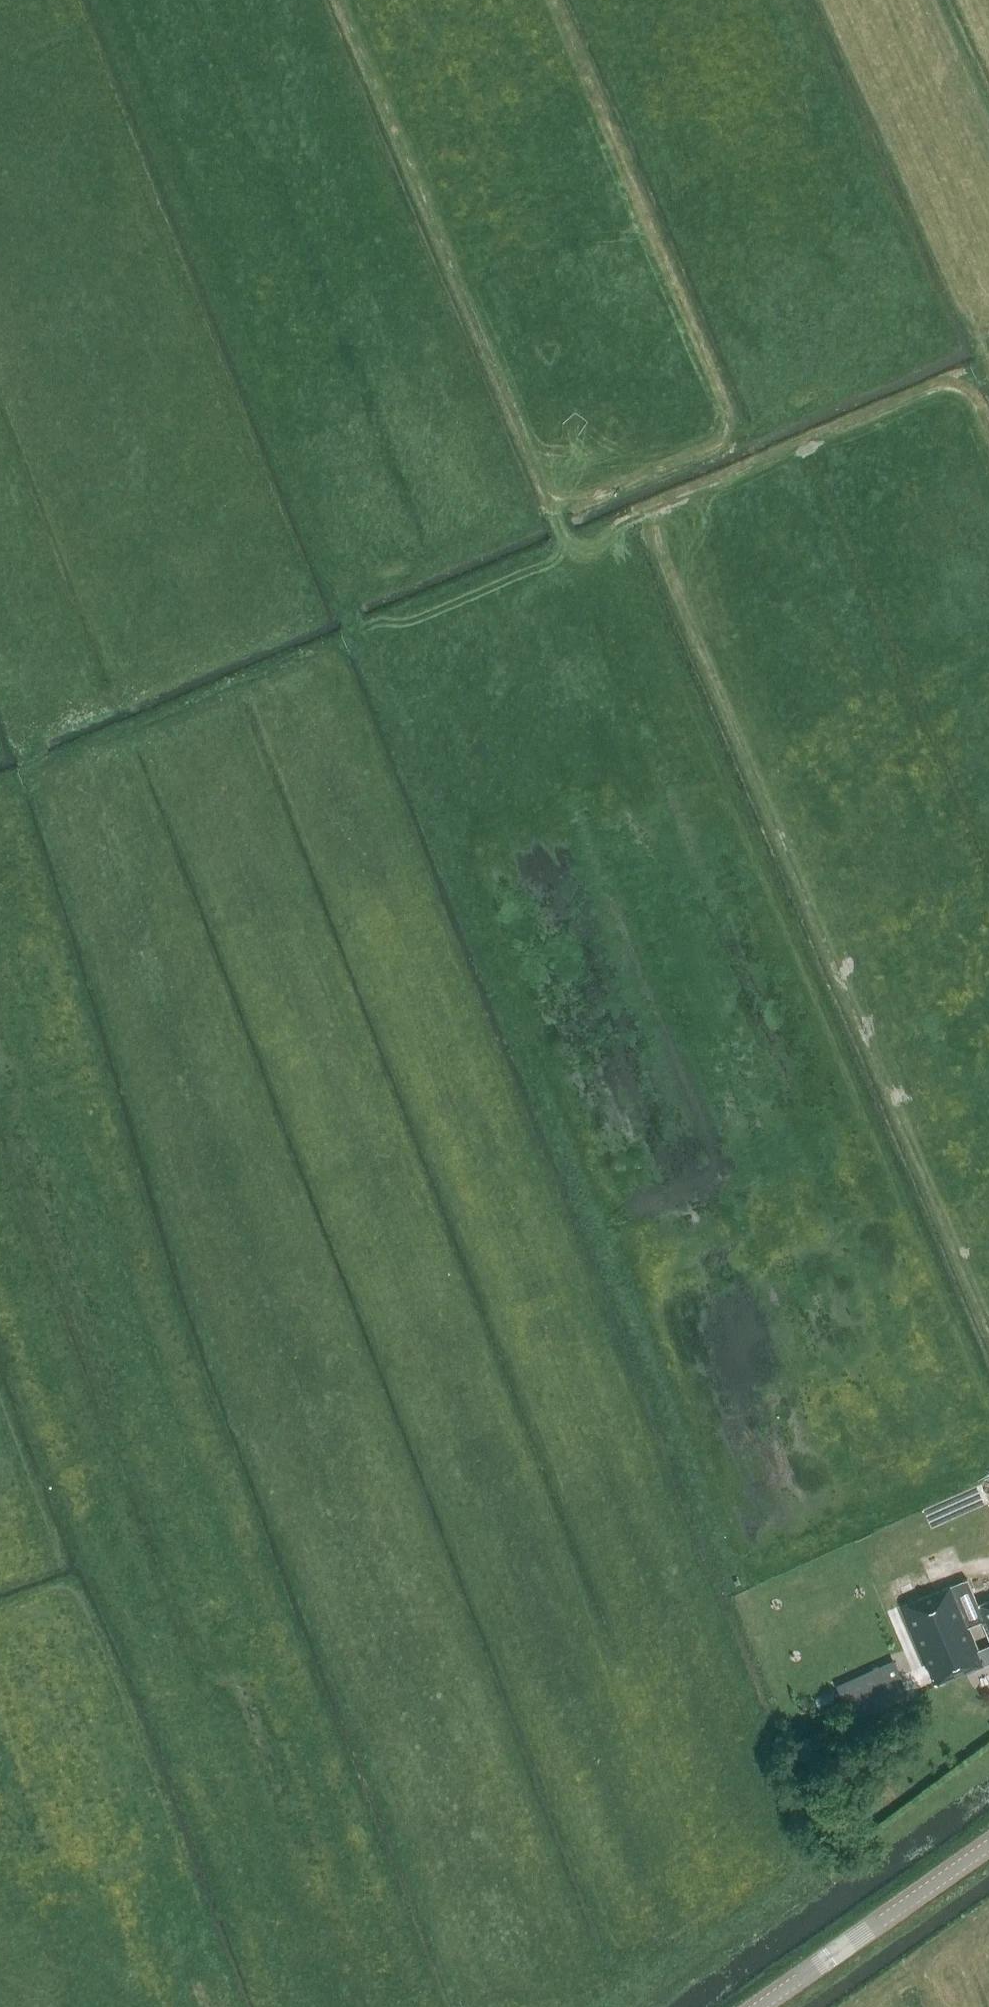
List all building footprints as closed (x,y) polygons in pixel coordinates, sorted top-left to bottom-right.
[(988,1599),(978,1602),(978,1603),(968,1578),(952,1585),(952,1584),(902,1606),(936,1683),(988,1662),(988,1599)] [(878,1685),(844,1700),(857,1729),(914,1704),(901,1675),(894,1659),(871,1669),(878,1685)]
